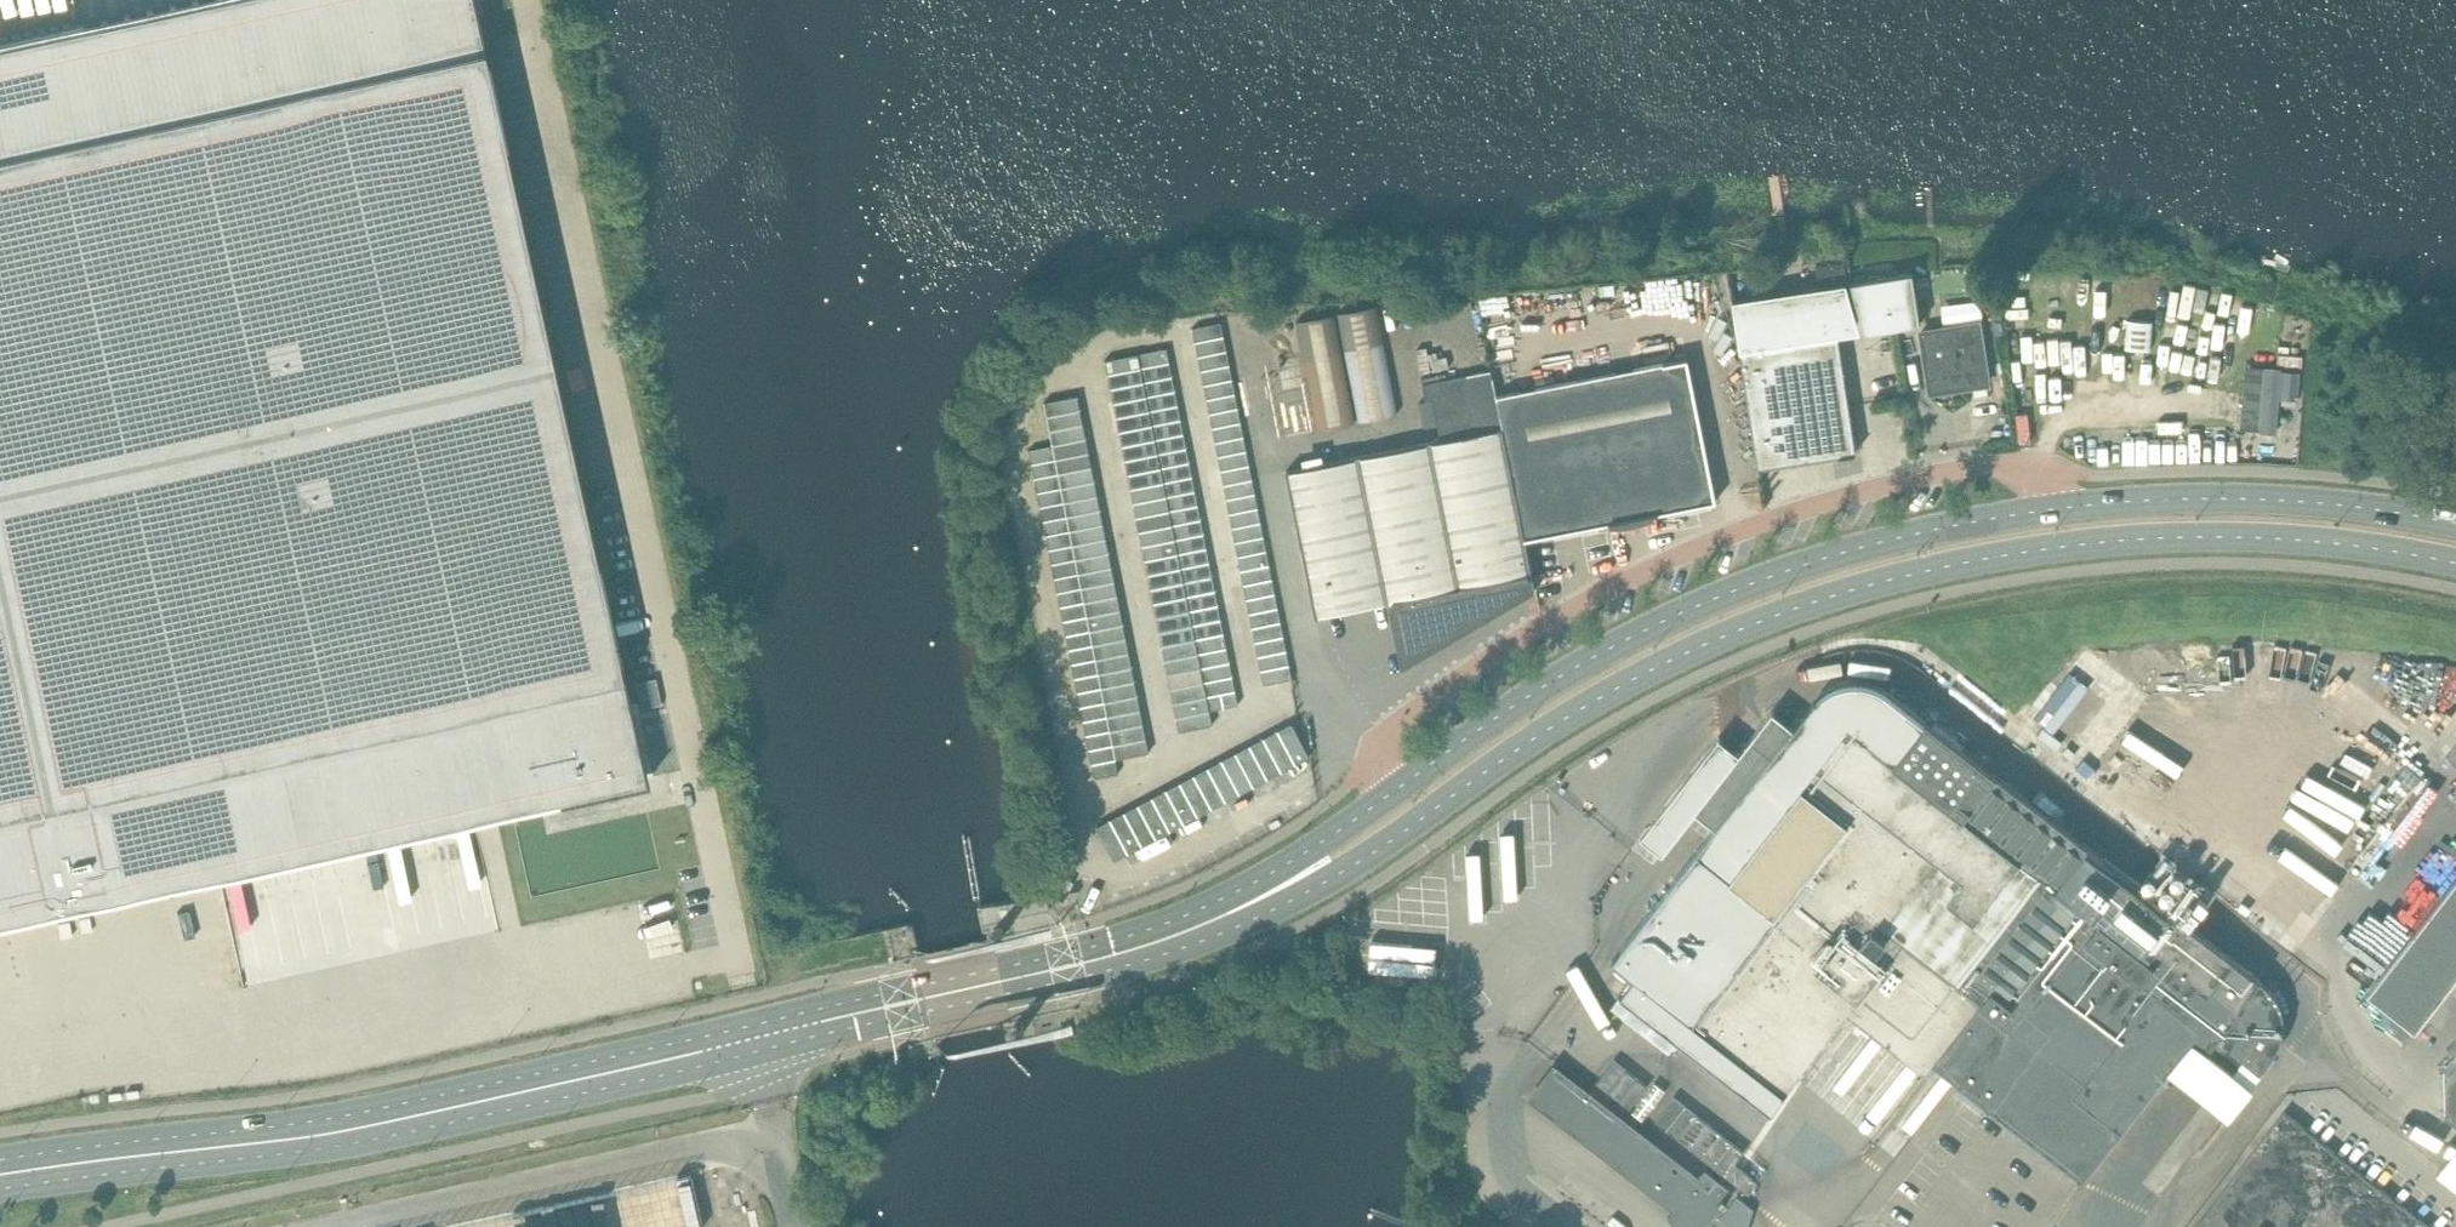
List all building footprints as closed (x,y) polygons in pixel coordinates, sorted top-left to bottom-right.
[(0,44),(0,921),(644,779),(472,0),(197,0),(0,44)] [(1912,272),(1901,274),(1856,281),(1850,282),(1865,334),(1921,324),(1912,272)] [(1757,467),(1839,454),(1859,451),(1841,334),(1858,322),(1845,284),(1732,301),(1757,467)] [(1396,411),(1373,305),(1337,313),(1360,419),(1396,411)] [(1356,420),(1332,314),(1295,322),(1318,428),(1356,420)] [(2129,320),(2127,349),(2151,351),(2153,321),(2129,320)] [(1193,327),(1195,342),(1224,336),(1221,322),(1193,327)] [(1921,332),(1924,355),(1930,392),(1988,383),(1978,323),(1921,332)] [(2060,365),(2058,333),(2021,336),(2023,367),(2060,365)] [(1195,342),(1198,356),(1227,350),(1224,336),(1195,342)] [(1141,368),(1170,362),(1167,347),(1138,353),(1141,368)] [(2110,350),(2111,374),(2123,374),(2123,349),(2110,350)] [(1198,356),(1201,370),(1230,365),(1227,350),(1198,356)] [(1105,359),(1108,374),(1141,368),(1138,353),(1105,359)] [(1496,395),(1525,538),(1607,522),(1715,501),(1687,357),(1496,395)] [(1297,358),(1266,364),(1280,438),(1312,432),(1297,358)] [(1170,362),(1141,368),(1144,382),(1173,376),(1170,362)] [(1233,379),(1230,365),(1201,370),(1204,385),(1233,379)] [(2263,367),(2258,432),(2277,433),(2279,398),(2298,399),(2300,371),(2282,370),(2282,368),(2263,367)] [(1144,382),(1141,368),(1108,374),(1111,388),(1144,382)] [(1315,616),(1392,600),(1528,573),(1532,572),(1525,538),(1496,395),(1492,370),(1447,379),(1445,374),(1421,378),(1426,401),(1433,399),(1441,440),(1286,471),(1315,616)] [(1144,382),(1147,396),(1176,390),(1173,376),(1144,382)] [(1204,385),(1207,399),(1235,393),(1233,379),(1204,385)] [(1147,396),(1144,382),(1111,388),(1114,403),(1147,396)] [(1176,390),(1147,396),(1150,410),(1178,405),(1176,390)] [(1210,413),(1238,407),(1235,393),(1207,399),(1210,413)] [(1044,402),(1047,416),(1080,409),(1078,395),(1044,402)] [(1114,403),(1116,417),(1150,410),(1147,396),(1114,403)] [(1153,425),(1181,419),(1178,405),(1150,410),(1153,425)] [(1212,427),(1241,422),(1238,407),(1210,413),(1212,427)] [(1080,409),(1047,416),(1050,430),(1083,423),(1080,409)] [(1153,425),(1150,410),(1116,417),(1119,431),(1153,425)] [(1181,419),(1153,425),(1156,439),(1184,433),(1181,419)] [(1212,427),(1215,442),(1244,436),(1241,422),(1212,427)] [(1086,438),(1083,423),(1050,430),(1053,444),(1086,438)] [(1153,425),(1119,431),(1122,445),(1156,439),(1153,425)] [(1158,453),(1187,447),(1184,433),(1156,439),(1158,453)] [(1247,450),(1244,436),(1215,442),(1218,456),(1247,450)] [(1053,444),(1056,459),(1089,452),(1086,438),(1053,444)] [(1122,445),(1125,460),(1158,453),(1156,439),(1122,445)] [(1056,459),(1053,444),(1029,449),(1032,463),(1056,459)] [(1187,447),(1158,453),(1161,467),(1190,462),(1187,447)] [(1218,456),(1221,470),(1250,465),(1247,450),(1218,456)] [(1089,452),(1056,459),(1059,473),(1092,466),(1089,452)] [(1158,453),(1125,460),(1128,474),(1161,467),(1158,453)] [(1059,473),(1056,459),(1032,463),(1035,478),(1059,473)] [(1161,467),(1164,482),(1193,476),(1190,462),(1161,467)] [(1252,479),(1250,465),(1221,470),(1224,484),(1252,479)] [(1059,473),(1061,487),(1095,480),(1092,466),(1059,473)] [(1131,488),(1164,482),(1161,467),(1128,474),(1131,488)] [(1035,478),(1038,492),(1061,487),(1059,473),(1035,478)] [(1167,496),(1195,490),(1193,476),(1164,482),(1167,496)] [(1252,479),(1224,484),(1227,499),(1255,493),(1252,479)] [(1095,480),(1061,487),(1064,501),(1098,495),(1095,480)] [(1164,482),(1131,488),(1134,503),(1167,496),(1164,482)] [(1038,492),(1041,506),(1064,501),(1061,487),(1038,492)] [(1195,490),(1167,496),(1170,510),(1198,505),(1195,490)] [(1227,499),(1230,513),(1258,507),(1255,493),(1227,499)] [(1064,501),(1067,516),(1100,509),(1098,495),(1064,501)] [(1136,517),(1170,510),(1167,496),(1134,503),(1136,517)] [(1067,516),(1064,501),(1041,506),(1043,520),(1067,516)] [(1173,524),(1201,519),(1198,505),(1170,510),(1173,524)] [(1261,522),(1258,507),(1230,513),(1232,527),(1261,522)] [(1100,509),(1067,516),(1070,530),(1103,523),(1100,509)] [(1170,510),(1136,517),(1139,531),(1173,524),(1170,510)] [(1070,530),(1067,516),(1043,520),(1046,535),(1070,530)] [(1173,524),(1175,539),(1204,533),(1201,519),(1173,524)] [(1264,536),(1261,522),(1232,527),(1235,542),(1264,536)] [(1103,523),(1070,530),(1073,544),(1106,538),(1103,523)] [(1173,524),(1139,531),(1142,545),(1175,539),(1173,524)] [(1073,544),(1070,530),(1046,535),(1049,549),(1073,544)] [(1207,547),(1204,533),(1175,539),(1178,553),(1207,547)] [(1264,536),(1235,542),(1238,556),(1267,550),(1264,536)] [(1106,538),(1073,544),(1076,558),(1109,552),(1106,538)] [(1175,539),(1142,545),(1145,560),(1178,553),(1175,539)] [(1052,563),(1076,558),(1073,544),(1049,549),(1052,563)] [(1178,553),(1181,567),(1210,562),(1207,547),(1178,553)] [(1238,556),(1241,570),(1269,564),(1267,550),(1238,556)] [(1079,573),(1112,566),(1109,552),(1076,558),(1079,573)] [(1145,560),(1148,574),(1181,567),(1178,553),(1145,560)] [(1052,563),(1055,577),(1079,573),(1076,558),(1052,563)] [(1210,562),(1181,567),(1184,581),(1213,576),(1210,562)] [(1272,579),(1269,564),(1241,570),(1244,584),(1272,579)] [(1112,566),(1079,573),(1081,587),(1115,580),(1112,566)] [(1151,588),(1184,581),(1181,567),(1148,574),(1151,588)] [(1079,573),(1055,577),(1058,592),(1081,587),(1079,573)] [(1529,577),(1528,573),(1392,600),(1393,604),(1389,605),(1402,667),(1535,589),(1532,576),(1529,577)] [(1213,576),(1184,581),(1187,596),(1215,590),(1213,576)] [(1244,584),(1247,599),(1275,593),(1272,579),(1244,584)] [(1118,595),(1115,580),(1081,587),(1084,601),(1118,595)] [(1154,603),(1187,596),(1184,581),(1151,588),(1154,603)] [(1084,601),(1081,587),(1058,592),(1060,606),(1084,601)] [(1215,590),(1187,596),(1190,610),(1218,605),(1215,590)] [(1250,613),(1278,607),(1277,601),(1275,593),(1247,599),(1250,613)] [(1121,609),(1118,595),(1084,601),(1087,616),(1121,609)] [(1156,617),(1190,610),(1187,596),(1154,603),(1156,617)] [(1084,601),(1060,606),(1063,621),(1087,616),(1084,601)] [(1190,610),(1193,625),(1221,619),(1218,605),(1190,610)] [(1278,607),(1250,613),(1252,627),(1281,622),(1278,607)] [(1090,630),(1123,624),(1121,609),(1087,616),(1090,630)] [(1190,610),(1156,617),(1159,631),(1193,625),(1190,610)] [(1063,621),(1066,635),(1090,630),(1087,616),(1063,621)] [(1224,633),(1221,619),(1193,625),(1196,639),(1224,633)] [(1284,636),(1281,624),(1281,622),(1252,627),(1255,642),(1284,636)] [(1093,645),(1126,638),(1123,624),(1090,630),(1093,645)] [(1193,625),(1159,631),(1162,646),(1196,639),(1193,625)] [(1093,645),(1090,630),(1066,635),(1069,649),(1093,645)] [(1196,639),(1198,653),(1227,647),(1224,633),(1196,639)] [(1258,656),(1287,650),(1284,636),(1255,642),(1258,656)] [(1096,659),(1129,652),(1126,638),(1093,645),(1096,659)] [(1162,646),(1165,660),(1198,653),(1196,639),(1162,646)] [(1093,645),(1069,649),(1072,664),(1096,659),(1093,645)] [(1227,647),(1198,653),(1201,667),(1230,662),(1227,647)] [(1287,650),(1258,656),(1261,670),(1289,664),(1287,650)] [(1096,659),(1099,673),(1132,666),(1129,652),(1096,659)] [(1168,674),(1201,667),(1198,653),(1165,660),(1168,674)] [(1099,673),(1096,659),(1072,664),(1075,678),(1099,673)] [(1204,682),(1233,676),(1230,662),(1201,667),(1204,682)] [(1292,679),(1289,664),(1261,670),(1264,684),(1292,679)] [(1132,666),(1099,673),(1101,687),(1135,681),(1132,666)] [(1201,667),(1168,674),(1171,688),(1204,682),(1201,667)] [(1099,673),(1075,678),(1078,692),(1101,687),(1099,673)] [(1204,682),(1207,696),(1221,693),(1236,690),(1233,676),(1204,682)] [(1641,837),(1663,853),(1694,811),(1715,827),(1612,960),(1634,977),(1620,995),(1677,1039),(1772,1111),(1848,1014),(1925,1073),(1932,1064),(2083,1180),(2192,1040),(2233,1072),(2242,1060),(2259,1073),(2273,1056),(2275,1052),(2277,1048),(2279,1043),(2281,1039),(2282,1034),(2282,1029),(2282,1025),(2282,1020),(2281,1015),(2280,1010),(2279,1006),(2277,1001),(2275,997),(2272,993),(2269,989),(2266,986),(2262,983),(1888,691),(1884,689),(1880,687),(1876,685),(1872,683),(1867,682),(1863,681),(1858,681),(1854,680),(1849,681),(1845,682),(1840,683),(1836,684),(1832,686),(1828,688),(1824,691),(1820,694),(1817,697),(1814,701),(1794,727),(1770,709),(1738,751),(1717,735),(1641,837)] [(1135,681),(1101,687),(1104,702),(1138,695),(1135,681)] [(1171,688),(1174,703),(1207,696),(1204,682),(1171,688)] [(1104,702),(1101,687),(1078,692),(1081,706),(1104,702)] [(1221,693),(1224,707),(1238,704),(1236,690),(1221,693)] [(1207,696),(1210,710),(1224,707),(1221,693),(1207,696)] [(1138,695),(1104,702),(1107,716),(1141,709),(1138,695)] [(1207,696),(1174,703),(1177,717),(1210,710),(1207,696)] [(1107,716),(1104,702),(1081,706),(1083,721),(1107,716)] [(1141,709),(1107,716),(1110,730),(1144,724),(1141,709)] [(1210,710),(1177,717),(1179,731),(1213,724),(1210,710)] [(1086,735),(1110,730),(1107,716),(1083,721),(1086,735)] [(1292,722),(1278,729),(1296,764),(1310,756),(1292,722)] [(1113,744),(1146,738),(1144,724),(1110,730),(1113,744)] [(1296,764),(1278,729),(1264,737),(1282,771),(1296,764)] [(1086,735),(1089,749),(1113,744),(1110,730),(1086,735)] [(1282,771),(1264,737),(1250,744),(1268,778),(1282,771)] [(1113,744),(1116,759),(1149,752),(1146,738),(1113,744)] [(1089,749),(1092,764),(1116,759),(1113,744),(1089,749)] [(1250,744),(1236,752),(1254,786),(1268,778),(1250,744)] [(2447,758),(2455,765),(2455,746),(2447,758)] [(1254,786),(1236,752),(1222,759),(1240,793),(1254,786)] [(1119,773),(1116,759),(1092,764),(1095,778),(1119,773)] [(1208,766),(1226,801),(1240,793),(1222,759),(1208,766)] [(1226,801),(1208,766),(1194,774),(1212,808),(1226,801)] [(1194,774),(1180,781),(1198,815),(1212,808),(1194,774)] [(1184,823),(1198,815),(1180,781),(1166,789),(1184,823)] [(1152,796),(1171,830),(1184,823),(1166,789),(1152,796)] [(1152,796),(1138,803),(1157,838),(1171,830),(1152,796)] [(1143,845),(1157,838),(1138,803),(1125,811),(1143,845)] [(1111,818),(1129,852),(1143,845),(1125,811),(1111,818)] [(1097,826),(1115,860),(1129,852),(1111,818),(1097,826)] [(2367,990),(2377,998),(2382,1002),(2399,1015),(2414,1026),(2421,1016),(2455,971),(2455,875),(2374,980),(2367,990)] [(1669,1051),(1677,1039),(1620,995),(1611,1007),(1669,1051)] [(2444,1074),(2444,1116),(2455,1125),(2455,1058),(2444,1074)] [(1680,1226),(1704,1226),(1723,1203),(1725,1204),(1728,1200),(1726,1199),(1732,1191),(1705,1170),(1699,1177),(1555,1065),(1529,1098),(1673,1210),(1668,1217),(1680,1226)] [(516,1208),(519,1226),(542,1226),(547,1226),(566,1223),(567,1226),(682,1226),(676,1191),(689,1188),(687,1176),(516,1208)]
